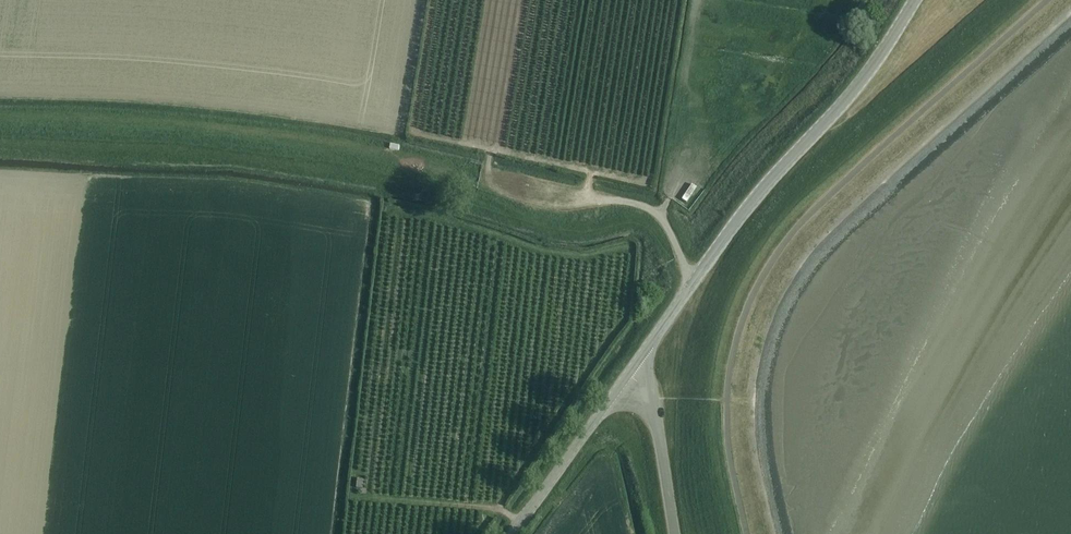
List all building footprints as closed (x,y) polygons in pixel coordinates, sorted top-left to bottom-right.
[(686,197),(694,180),(689,177),(680,194),(686,197)]
